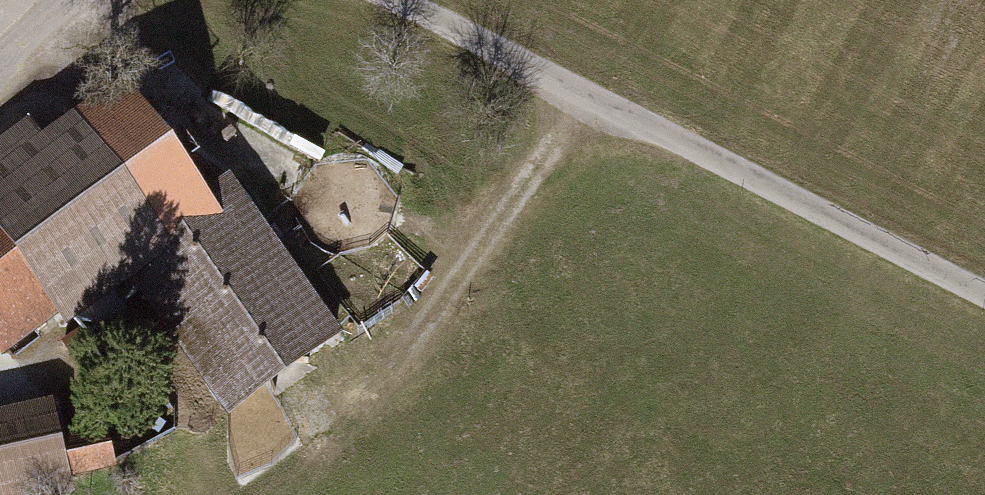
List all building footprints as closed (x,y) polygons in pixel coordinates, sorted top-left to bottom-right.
[(23,0),(0,0),(0,18),(23,0)] [(0,148),(0,358),(6,365),(63,323),(75,339),(139,291),(234,417),(347,333),(231,178),(207,196),(123,84),(42,145),(28,127),(0,148)] [(74,487),(117,477),(106,430),(63,439),(55,404),(0,417),(0,494),(76,494),(74,487)]
